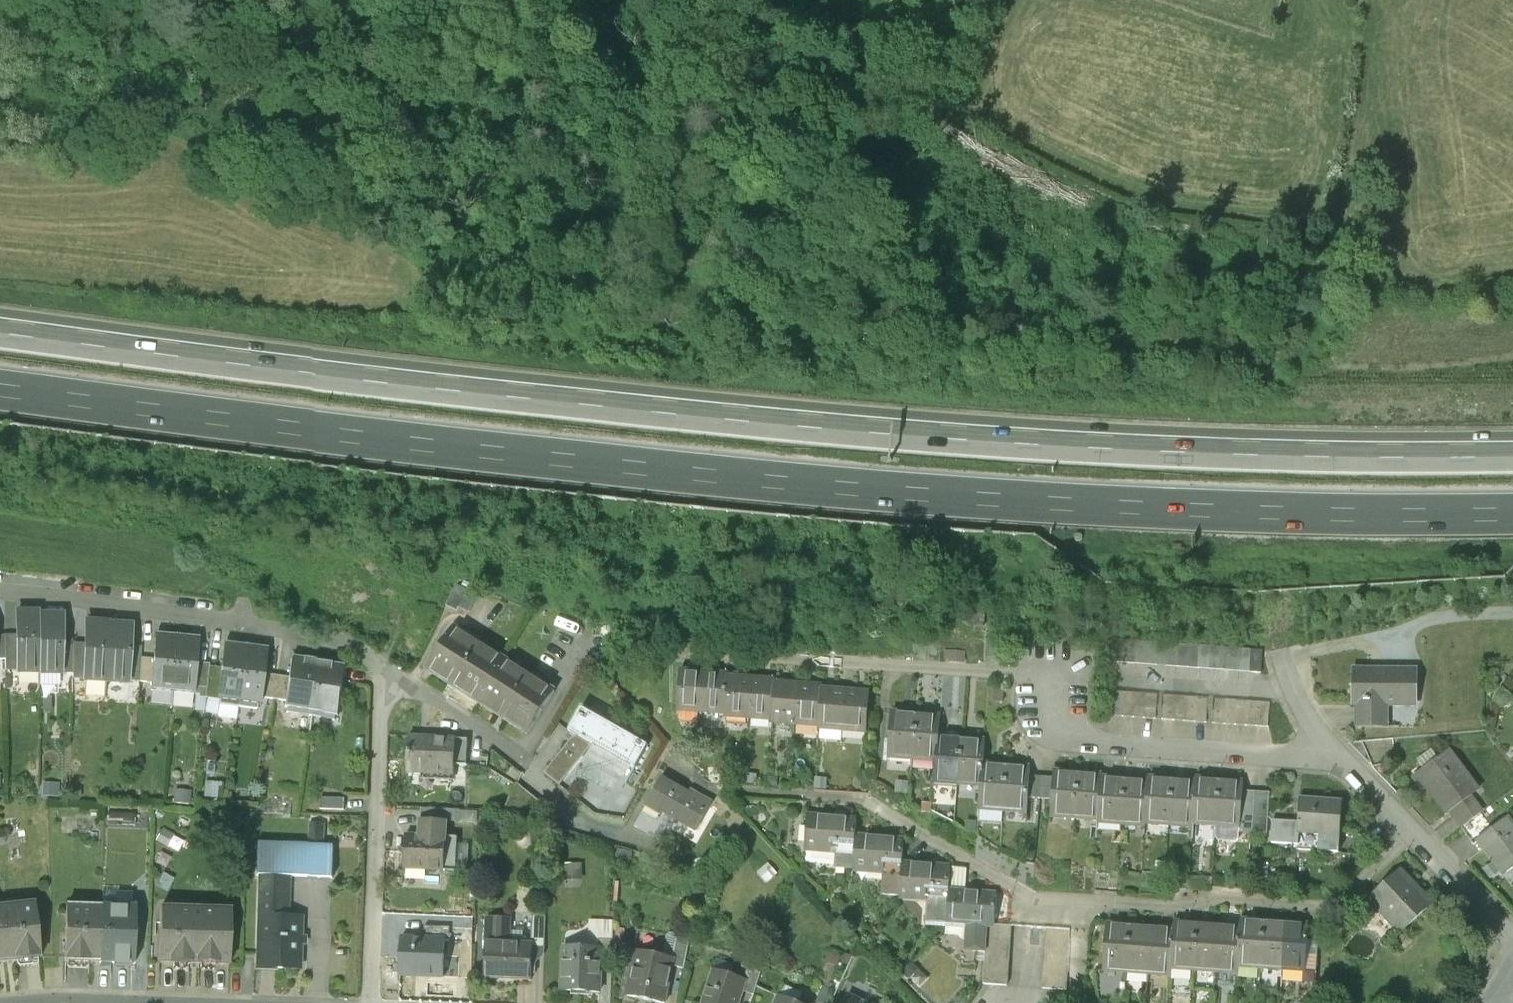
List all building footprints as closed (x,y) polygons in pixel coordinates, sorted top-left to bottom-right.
[(458,588),(448,608),(459,613),(461,609),(470,614),(480,596),(471,591),(469,593),(458,588)] [(40,610),(16,610),(16,637),(16,673),(40,673),(40,612),(40,610)] [(63,612),(40,612),(40,673),(40,676),(63,676),(63,641),(63,612)] [(83,682),(105,684),(108,624),(108,622),(87,621),(85,646),(83,682)] [(129,626),(108,624),(105,684),(125,685),(125,684),(128,649),(129,626)] [(430,672),(479,704),(507,661),(458,630),(430,672)] [(16,637),(4,637),(5,662),(5,674),(16,673),(16,637)] [(150,692),(172,694),(177,641),(155,639),(153,661),(151,686),(150,692)] [(528,645),(519,639),(513,649),(522,655),(528,645)] [(74,641),(63,641),(63,676),(73,676),(74,645),(74,641)] [(199,643),(177,641),(172,694),(194,696),(197,665),(199,643)] [(1262,676),(1263,654),(1116,644),(1114,666),(1262,676)] [(85,646),(74,645),(73,676),(73,681),(83,682),(85,646)] [(218,701),(239,704),(245,649),(224,646),(221,671),(218,701)] [(125,684),(139,685),(141,660),(142,650),(128,649),(125,684)] [(267,651),(245,649),(239,704),(261,706),(261,701),(264,677),(267,651)] [(153,661),(141,660),(139,685),(151,686),(153,661)] [(556,693),(507,661),(479,704),(528,735),(556,693)] [(284,709),(312,713),(319,666),(291,662),(289,680),(285,704),(284,709)] [(198,699),(206,700),(209,670),(210,666),(197,665),(194,696),(199,696),(198,699)] [(347,671),(319,666),(312,713),(340,717),(347,671)] [(679,711),(701,713),(705,671),(682,669),(679,711)] [(221,671),(209,670),(206,700),(218,701),(221,671)] [(727,673),(705,671),(701,713),(723,715),(727,675),(727,673)] [(1416,672),(1353,673),(1354,714),(1357,713),(1357,735),(1388,735),(1388,712),(1417,711),(1416,672)] [(723,718),(747,720),(750,677),(727,675),(723,715),(723,718)] [(261,701),(273,702),(276,679),(264,677),(261,701)] [(774,679),(750,677),(747,720),(771,721),(774,681),(774,679)] [(289,680),(276,679),(273,702),(285,704),(289,680)] [(771,723),(794,725),(798,683),(774,681),(771,721),(771,723)] [(821,685),(798,683),(794,725),(818,727),(821,687),(821,685)] [(818,728),(842,730),(845,689),(821,687),(818,727),(818,728)] [(870,691),(845,689),(842,730),(866,732),(870,691)] [(1003,701),(1003,690),(994,689),(993,701),(1003,701)] [(1111,720),(1156,722),(1157,697),(1112,695),(1111,720)] [(1163,722),(1207,724),(1208,700),(1164,698),(1163,722)] [(1268,729),(1270,705),(1216,701),(1214,725),(1268,729)] [(649,746),(582,710),(569,733),(576,737),(545,775),(560,788),(594,747),(636,770),(649,746)] [(890,757),(914,759),(917,712),(893,710),(890,757)] [(941,714),(917,712),(914,759),(938,761),(939,737),(941,714)] [(936,782),(960,784),(963,739),(939,737),(938,761),(936,782)] [(410,739),(408,773),(452,776),(452,765),(466,766),(467,742),(410,739)] [(986,740),(963,739),(960,784),(983,786),(984,764),(986,740)] [(1449,752),(1414,778),(1444,819),(1449,815),(1470,800),(1479,793),(1449,752)] [(981,809),(1005,811),(1008,766),(984,764),(983,786),(981,809)] [(1032,767),(1008,766),(1005,811),(1028,812),(1029,798),(1031,776),(1032,767)] [(1053,817),(1076,818),(1080,772),(1056,771),(1056,778),(1054,800),(1053,817)] [(1103,774),(1080,772),(1076,818),(1100,820),(1103,777),(1103,774)] [(1029,798),(1054,800),(1056,778),(1031,776),(1029,798)] [(661,777),(645,804),(661,814),(662,812),(696,831),(712,803),(689,790),(688,792),(661,777)] [(1099,823),(1123,824),(1126,779),(1103,777),(1100,820),(1099,823)] [(1147,823),(1170,824),(1174,779),(1150,777),(1150,780),(1147,823)] [(1194,823),(1218,824),(1221,779),(1198,777),(1197,781),(1194,823)] [(1150,780),(1126,779),(1123,824),(1147,826),(1147,823),(1150,780)] [(1197,781),(1174,779),(1170,824),(1194,826),(1194,823),(1197,781)] [(1245,780),(1221,779),(1218,824),(1241,826),(1244,791),(1245,780)] [(734,783),(722,782),(721,791),(734,792),(734,783)] [(190,792),(176,791),(174,804),(189,805),(190,792)] [(1272,793),(1244,791),(1241,826),(1241,832),(1269,834),(1272,793)] [(214,799),(213,808),(224,808),(225,799),(214,799)] [(344,799),(321,799),(321,810),(344,810),(344,799)] [(1299,824),(1299,833),(1339,835),(1341,802),(1301,799),(1299,824)] [(1449,815),(1461,830),(1481,815),(1470,800),(1449,815)] [(450,808),(450,823),(459,824),(459,817),(471,818),(471,824),(478,824),(478,809),(450,808)] [(835,868),(852,869),(855,835),(856,818),(809,815),(806,850),(836,853),(835,868)] [(1493,831),(1481,815),(1461,830),(1472,846),(1477,843),(1493,831)] [(407,834),(405,868),(443,870),(447,820),(420,818),(419,835),(407,834)] [(1507,821),(1493,831),(1477,843),(1504,879),(1512,872),(1512,829),(1507,821)] [(1273,822),(1271,844),(1298,846),(1299,833),(1299,824),(1273,822)] [(1298,846),(1297,850),(1337,853),(1339,835),(1299,833),(1298,846)] [(882,894),(900,896),(902,864),(904,839),(855,835),(852,869),(883,871),(882,894)] [(258,846),(257,877),(289,878),(334,879),(335,848),(258,846)] [(581,864),(563,864),(563,879),(581,879),(581,864)] [(946,924),(946,922),(948,893),(950,869),(902,864),(900,896),(899,900),(927,903),(926,923),(946,924)] [(966,871),(950,869),(948,893),(965,894),(966,871)] [(1400,869),(1370,898),(1401,931),(1431,902),(1400,869)] [(288,918),(289,878),(257,877),(254,971),(299,973),(299,948),(305,948),(305,940),(300,939),(300,919),(288,918)] [(965,894),(948,893),(946,922),(966,924),(965,953),(985,954),(987,925),(995,925),(996,896),(965,894)] [(0,909),(0,930),(3,962),(38,958),(33,906),(0,909)] [(62,963),(98,964),(100,908),(64,907),(62,963)] [(136,910),(100,908),(98,964),(134,965),(136,910)] [(228,965),(230,913),(160,911),(158,964),(228,965)] [(533,913),(532,942),(532,946),(545,946),(547,914),(533,913)] [(511,918),(487,917),(484,976),(531,978),(532,946),(532,942),(510,942),(511,918)] [(1238,966),(1260,968),(1264,920),(1242,918),(1242,927),(1238,966)] [(590,920),(589,948),(600,948),(600,965),(612,965),(613,921),(590,920)] [(1286,922),(1264,920),(1260,968),(1282,970),(1286,922)] [(1171,968),(1193,970),(1197,923),(1175,921),(1174,928),(1171,968)] [(1104,970),(1126,972),(1130,924),(1108,922),(1104,970)] [(1308,924),(1286,922),(1282,970),(1304,972),(1305,964),(1307,941),(1308,924)] [(1219,925),(1197,923),(1193,970),(1215,972),(1219,925)] [(1152,926),(1130,924),(1126,972),(1148,974),(1152,926)] [(1007,986),(1010,926),(995,925),(987,925),(985,954),(983,985),(1007,986)] [(1242,927),(1219,925),(1215,972),(1237,974),(1238,966),(1242,927)] [(423,939),(445,940),(449,940),(450,927),(424,926),(423,939)] [(1174,928),(1152,926),(1148,974),(1170,976),(1171,968),(1174,928)] [(1046,928),(1042,989),(1067,990),(1071,930),(1046,928)] [(678,930),(672,959),(671,966),(683,968),(691,933),(678,930)] [(404,938),(403,974),(443,976),(444,957),(445,940),(423,939),(404,938)] [(1320,942),(1307,941),(1305,964),(1318,965),(1320,942)] [(563,947),(561,991),(599,993),(600,965),(600,948),(589,948),(563,947)] [(624,995),(661,1002),(663,1002),(671,966),(672,959),(634,951),(624,995)] [(454,957),(444,957),(443,976),(453,977),(454,957)] [(747,968),(743,981),(740,990),(753,995),(760,973),(747,968)] [(700,1002),(736,1002),(740,990),(743,981),(711,970),(700,1002)] [(844,1002),(867,1002),(848,994),(844,1002)]
